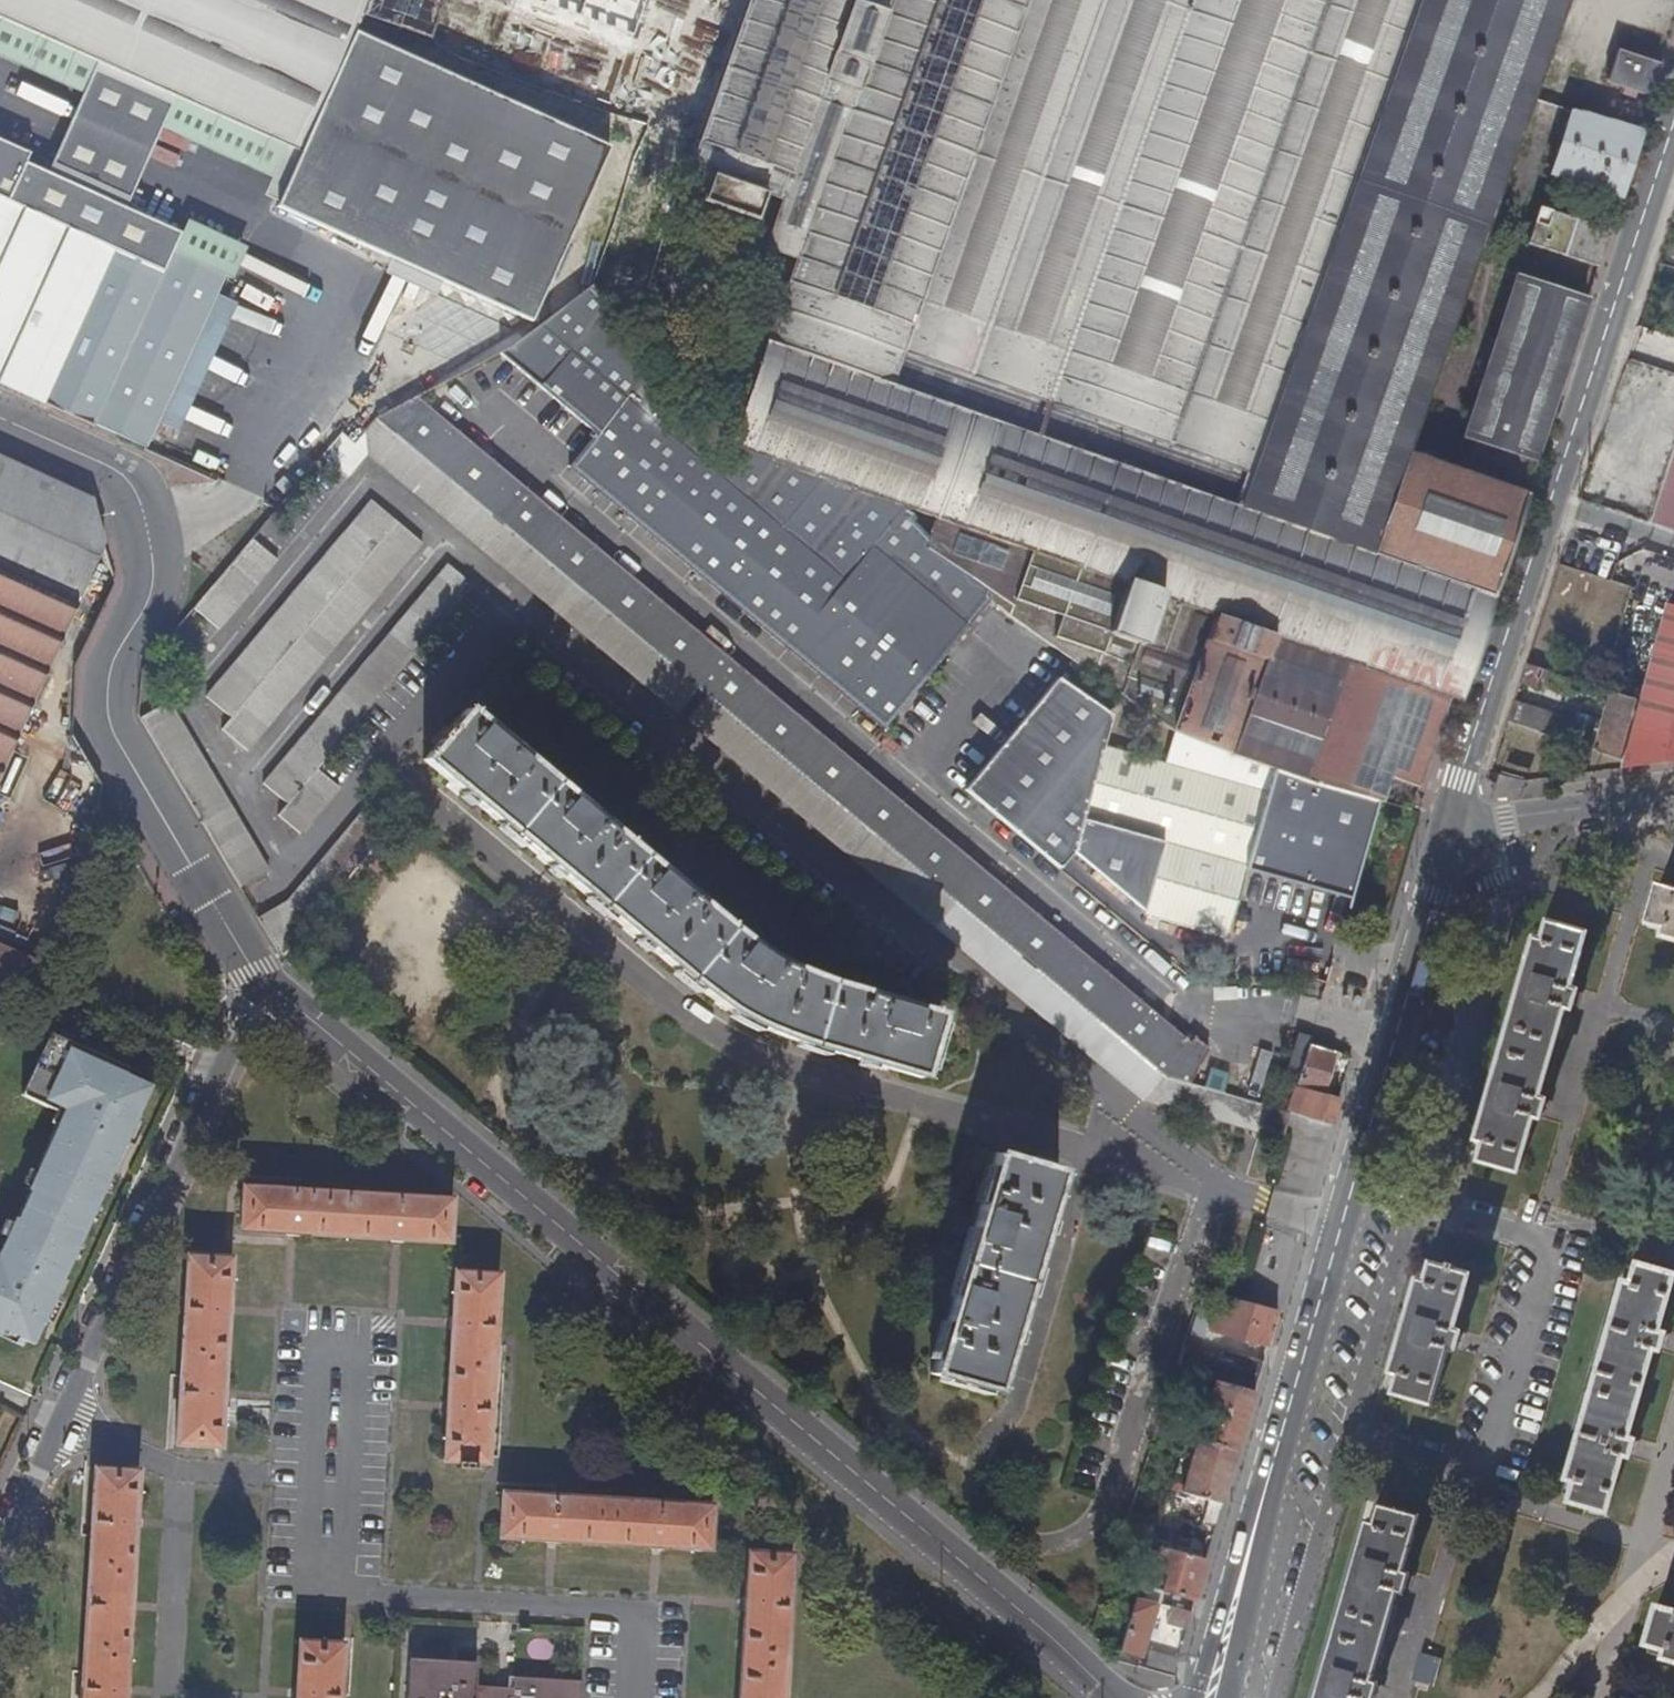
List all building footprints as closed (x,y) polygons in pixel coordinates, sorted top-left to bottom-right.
[(298,152),(353,29),(360,13),(365,0),(0,0),(0,18),(298,152)] [(591,285),(763,346),(729,446),(891,501),(936,517),(948,521),(942,542),(1023,571),(1016,597),(1063,615),(1055,637),(1101,654),(1109,632),(1139,644),(1120,694),(1164,722),(1173,726),(1202,742),(1235,754),(1300,776),(1349,790),(1383,799),(1391,777),(1417,785),(1447,696),(1456,699),(1524,493),(1407,451),(1566,0),(746,0),(698,142),(646,124),(591,285)] [(608,142),(353,29),(298,152),(275,204),(530,317),(608,142)] [(1652,98),(1663,65),(1616,50),(1606,84),(1652,98)] [(1621,198),(1642,133),(1571,109),(1549,174),(1621,198)] [(138,444),(217,268),(164,244),(173,225),(21,158),(25,149),(0,138),(0,382),(138,444)] [(1527,243),(1599,267),(1610,231),(1539,208),(1527,243)] [(1673,283),(1673,271),(1658,266),(1655,272),(1659,274),(1657,282),(1672,287),(1673,283)] [(1454,465),(1525,490),(1545,430),(1588,300),(1516,276),(1454,465)] [(621,458),(594,490),(883,729),(994,595),(975,578),(928,545),(901,512),(871,547),(843,581),(709,470),(729,446),(591,291),(548,324),(492,349),(621,458)] [(1630,327),(1625,346),(1673,359),(1673,342),(1630,327)] [(341,432),(320,456),(319,456),(343,475),(363,451),(1142,1101),(1161,1108),(1162,1105),(1260,1133),(1262,1129),(1285,1135),(1291,1113),(1287,1112),(1269,1107),(1262,1105),(1190,1085),(1210,1051),(1196,1039),(1192,1045),(410,394),(398,402),(374,419),(346,437),(341,432)] [(891,501),(729,446),(709,470),(843,581),(871,547),(901,512),(891,501)] [(0,459),(0,778),(92,575),(105,547),(95,501),(92,500),(22,468),(0,459)] [(1667,486),(1654,522),(1656,522),(1673,528),(1673,466),(1667,486)] [(365,498),(204,697),(230,717),(220,729),(246,750),(417,541),(365,498)] [(271,562),(246,542),(190,611),(213,631),(271,562)] [(444,562),(261,785),(287,806),(277,817),(302,836),(340,790),(316,770),(469,583),(444,562)] [(1669,600),(1642,697),(1625,756),(1622,765),(1673,759),(1673,601),(1669,600)] [(1552,668),(1528,661),(1522,678),(1539,684),(1542,673),(1549,676),(1552,668)] [(1599,695),(1602,685),(1587,680),(1583,690),(1599,695)] [(964,790),(1058,868),(1072,851),(1144,913),(1143,916),(1226,938),(1234,910),(1228,908),(1233,892),(1238,894),(1246,865),(1299,879),(1306,852),(1318,807),(1162,764),(1101,748),(1109,717),(1053,681),(964,790)] [(1625,756),(1642,697),(1618,689),(1601,748),(1625,756)] [(1515,698),(1508,718),(1535,727),(1541,707),(1515,698)] [(139,719),(238,887),(266,871),(167,701),(140,718),(139,719)] [(438,737),(422,756),(665,960),(677,971),(695,983),(713,995),(730,1005),(769,1025),(808,1040),(918,1075),(938,1010),(825,975),(808,969),(777,956),(764,949),(734,931),(720,920),(465,704),(446,726),(442,723),(434,733),(438,737)] [(1541,707),(1535,727),(1568,738),(1575,718),(1541,707)] [(1363,869),(1383,799),(1349,790),(1300,776),(1235,754),(1202,742),(1173,726),(1162,764),(1318,807),(1306,852),(1363,869)] [(285,899),(255,917),(280,959),(389,830),(362,808),(285,899)] [(1649,920),(1667,926),(1665,934),(1673,937),(1673,887),(1660,883),(1649,920)] [(1536,937),(1480,1137),(1488,1140),(1482,1158),(1521,1170),(1536,1114),(1544,1116),(1549,1098),(1541,1096),(1567,1005),(1574,1007),(1579,989),(1573,986),(1588,932),(1549,921),(1544,939),(1536,937)] [(42,968),(33,964),(0,949),(0,995),(27,983),(40,971),(42,968)] [(1286,1074),(1298,1077),(1309,1043),(1311,1037),(1298,1033),(1286,1074)] [(49,1034),(21,1098),(52,1112),(54,1106),(66,1112),(59,1128),(56,1127),(27,1191),(30,1192),(17,1220),(14,1219),(0,1251),(0,1335),(2,1331),(33,1346),(72,1259),(70,1259),(93,1207),(95,1208),(150,1087),(123,1075),(126,1069),(49,1034)] [(1287,1112),(1291,1113),(1332,1125),(1340,1099),(1322,1094),(1335,1050),(1309,1043),(1298,1077),(1296,1085),(1287,1112)] [(1224,1092),(1228,1073),(1208,1068),(1204,1087),(1224,1092)] [(1278,1080),(1296,1085),(1298,1077),(1286,1074),(1273,1070),(1262,1105),(1269,1107),(1278,1080)] [(995,1153),(931,1374),(995,1392),(1060,1172),(995,1153)] [(241,1187),(239,1231),(449,1242),(451,1198),(241,1187)] [(186,1257),(176,1446),(220,1448),(231,1260),(186,1257)] [(1421,1278),(1394,1369),(1402,1372),(1397,1390),(1434,1401),(1450,1346),(1457,1349),(1462,1330),(1455,1328),(1472,1273),(1434,1261),(1429,1280),(1421,1278)] [(1567,1476),(1576,1479),(1570,1499),(1607,1510),(1624,1452),(1630,1454),(1634,1438),(1628,1436),(1654,1346),(1661,1348),(1665,1332),(1659,1330),(1673,1278),(1673,1274),(1638,1263),(1632,1284),(1624,1281),(1567,1476)] [(455,1273),(444,1461),(458,1462),(458,1466),(463,1467),(463,1468),(469,1469),(469,1467),(473,1467),(473,1462),(487,1463),(498,1275),(455,1273)] [(1269,1346),(1278,1312),(1234,1300),(1231,1311),(1216,1307),(1210,1329),(1219,1332),(1220,1332),(1269,1346)] [(1256,1392),(1264,1362),(1256,1360),(1226,1351),(1223,1362),(1206,1357),(1206,1359),(1182,1352),(1176,1370),(1200,1376),(1216,1381),(1256,1392)] [(1223,1504),(1256,1392),(1216,1381),(1185,1486),(1183,1492),(1207,1499),(1223,1504)] [(81,1697),(125,1697),(139,1471),(96,1469),(81,1697)] [(1179,1484),(1172,1482),(1170,1488),(1177,1490),(1179,1484)] [(502,1494),(499,1537),(709,1549),(711,1506),(502,1494)] [(1218,1523),(1223,1504),(1207,1499),(1202,1518),(1218,1523)] [(1183,1501),(1172,1543),(1188,1548),(1200,1505),(1183,1501)] [(1320,1697),(1369,1697),(1371,1697),(1376,1697),(1381,1682),(1374,1680),(1399,1589),(1407,1591),(1412,1572),(1405,1570),(1421,1515),(1383,1504),(1378,1523),(1370,1520),(1320,1697)] [(1196,1600),(1207,1560),(1160,1546),(1153,1569),(1169,1574),(1163,1590),(1169,1592),(1175,1594),(1196,1600)] [(739,1697),(784,1697),(792,1555),(747,1552),(739,1697)] [(1156,1602),(1136,1597),(1131,1613),(1119,1652),(1139,1658),(1156,1602)] [(1646,1643),(1665,1649),(1663,1657),(1673,1660),(1673,1611),(1657,1606),(1646,1643)] [(1192,1613),(1171,1607),(1167,1623),(1188,1628),(1192,1613)] [(296,1697),(341,1697),(344,1645),(299,1643),(296,1697)] [(1150,1651),(1147,1663),(1175,1672),(1179,1659),(1150,1651)] [(1433,1686),(1441,1658),(1420,1652),(1412,1681),(1433,1686)] [(408,1697),(582,1697),(583,1681),(515,1677),(514,1687),(513,1687),(513,1688),(476,1687),(477,1668),(448,1667),(448,1661),(422,1659),(422,1665),(410,1665),(408,1697)] [(1175,1672),(1147,1663),(1145,1669),(1173,1677),(1175,1672)]
